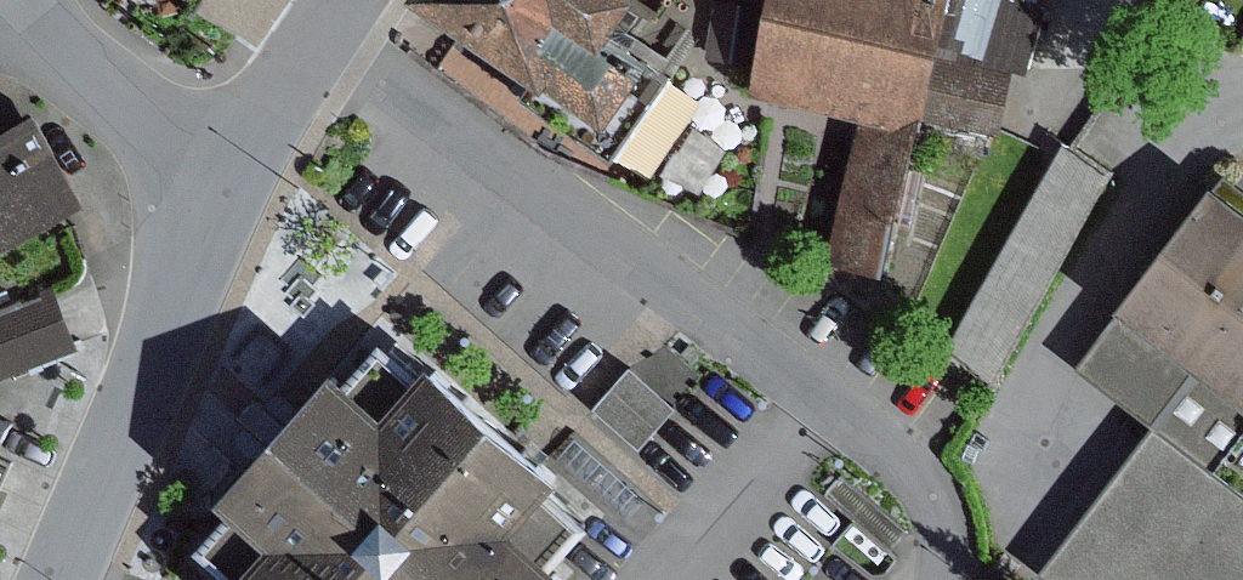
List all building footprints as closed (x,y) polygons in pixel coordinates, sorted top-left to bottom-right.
[(546,67),(530,91),(622,154),(680,71),(618,28),(638,0),(448,0),(546,67)] [(744,0),(719,0),(709,53),(754,61),(764,4),(744,0)] [(756,85),(866,111),(927,125),(929,117),(943,52),(954,0),(774,0),(756,85)] [(943,52),(1018,67),(1032,70),(1051,3),(1042,0),(954,0),(943,52)] [(1018,67),(943,52),(929,117),(1004,130),(1018,67)] [(93,196),(44,102),(2,125),(0,122),(0,244),(93,196)] [(927,125),(866,111),(833,255),(894,269),(927,125)] [(1064,139),(952,342),(996,375),(1114,169),(1078,147),(1064,139)] [(1225,187),(1087,363),(1160,419),(1242,484),(1242,201),(1225,187)] [(0,314),(0,379),(82,345),(69,314),(59,290),(0,314)] [(344,352),(228,487),(246,503),(212,543),(247,574),(242,579),(554,579),(568,564),(553,551),(583,517),(550,489),(573,463),(442,351),(428,366),(389,332),(360,366),(344,352)] [(634,365),(600,404),(644,442),(678,404),(634,365)] [(13,414),(0,408),(0,444),(13,414)] [(583,432),(564,451),(632,516),(651,496),(583,432)] [(1,516),(19,474),(0,466),(0,516),(1,516)]
